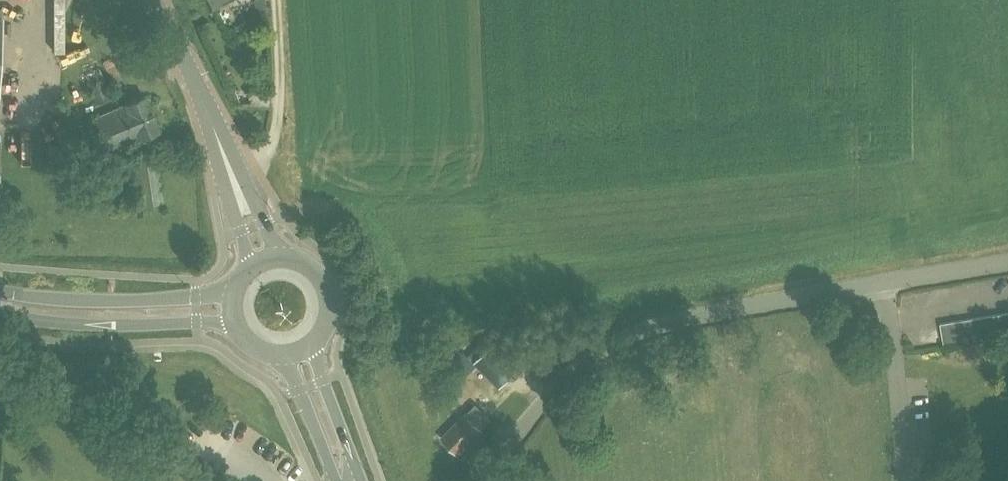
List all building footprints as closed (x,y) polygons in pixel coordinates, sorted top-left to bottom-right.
[(264,14),(266,13),(264,0),(254,0),(262,16),(264,14)] [(83,74),(96,104),(113,97),(100,67),(83,74)] [(126,104),(94,118),(101,135),(153,113),(146,96),(126,104)] [(153,113),(101,135),(107,150),(141,137),(160,129),(153,113)] [(994,314),(998,335),(1007,334),(1007,331),(1005,312),(994,314)] [(983,316),(987,337),(998,335),(994,314),(983,316)] [(973,318),(976,339),(987,337),(983,316),(973,318)] [(973,318),(962,320),(966,341),(976,339),(973,318)] [(962,320),(951,321),(955,342),(966,341),(962,320)] [(951,321),(941,323),(944,344),(955,342),(951,321)] [(500,387),(523,363),(497,338),(475,361),(500,387)] [(470,374),(479,365),(475,361),(469,355),(464,350),(455,359),(470,374)] [(441,437),(459,454),(483,429),(465,412),(441,437)]
